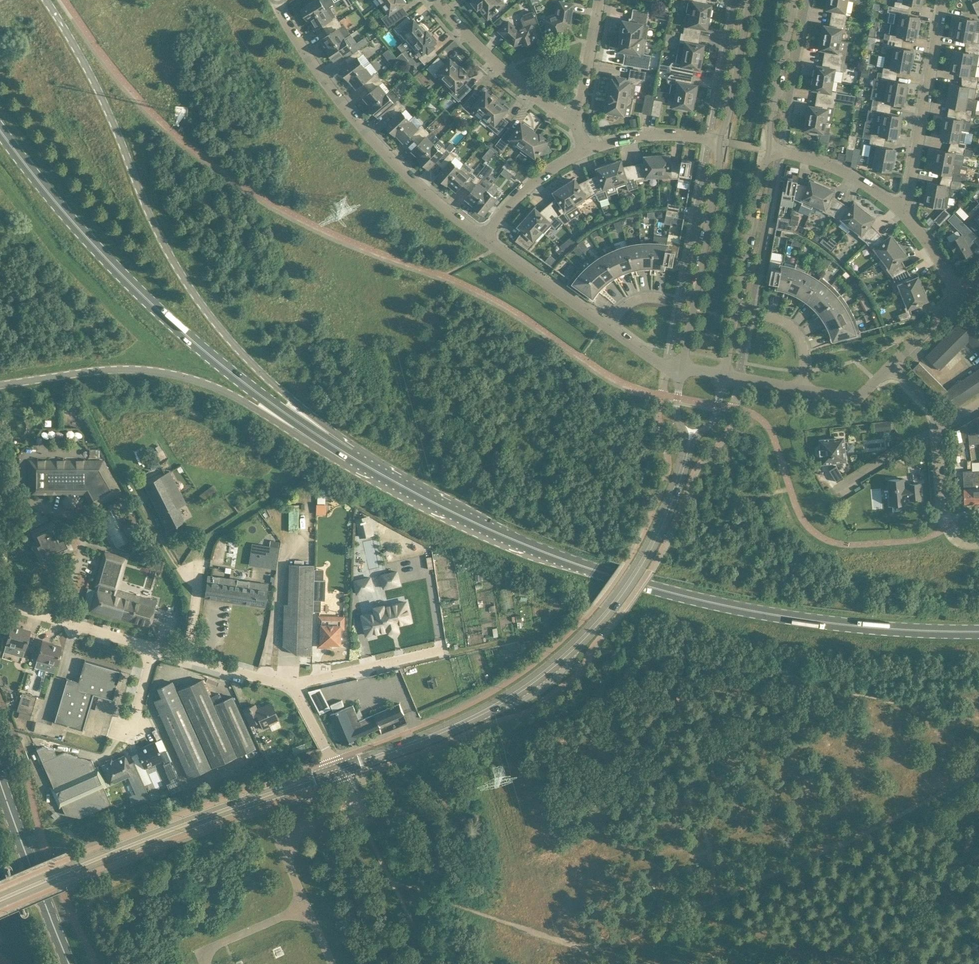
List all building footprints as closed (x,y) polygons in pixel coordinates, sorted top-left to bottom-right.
[(302,9),(308,19),(325,9),(330,6),(334,3),(332,0),(317,0),(302,9)] [(382,3),(389,13),(383,18),(389,26),(405,15),(401,9),(402,8),(400,6),(405,2),(404,0),(386,0),(382,3)] [(501,0),(474,0),(472,1),(478,8),(480,6),(488,16),(496,9),(497,11),(498,10),(498,8),(504,4),(501,0)] [(704,0),(689,0),(686,13),(691,13),(710,17),(712,9),(710,9),(711,5),(704,4),(704,0)] [(847,0),(827,0),(827,5),(828,5),(828,8),(835,10),(833,18),(846,20),(847,14),(844,14),(847,0)] [(922,0),(904,0),(903,2),(895,0),(894,6),(907,8),(908,3),(921,5),(922,0)] [(562,27),(567,25),(569,24),(573,4),(560,2),(558,15),(545,19),(551,34),(556,32),(557,34),(559,34),(561,33),(562,32),(562,30),(563,29),(562,27)] [(919,16),(906,14),(907,8),(894,6),(888,5),(887,11),(895,12),(893,23),(919,28),(920,21),(918,20),(919,16)] [(336,16),(330,6),(325,9),(308,19),(312,26),(313,25),(315,28),(324,23),(328,28),(339,21),(336,16)] [(621,26),(621,30),(622,32),(621,34),(646,39),(648,25),(646,25),(648,12),(634,9),(631,22),(624,21),(623,24),(621,26)] [(536,39),(531,25),(537,22),(533,11),(523,14),(521,18),(524,27),(518,30),(509,21),(500,31),(514,44),(523,41),(524,43),(525,43),(526,45),(528,45),(530,44),(531,43),(531,41),(536,39)] [(709,25),(710,17),(691,13),(689,27),(684,27),(683,33),(698,35),(700,27),(707,28),(707,25),(709,25)] [(976,19),(959,16),(957,27),(974,30),(974,31),(978,31),(978,20),(976,19)] [(845,27),(846,20),(833,18),(832,27),(824,25),(824,29),(822,29),(821,37),(840,40),(842,26),(845,27)] [(428,30),(424,25),(422,24),(420,24),(418,25),(414,20),(410,23),(406,19),(395,28),(399,33),(400,32),(411,45),(428,30)] [(344,38),(351,34),(344,24),(342,26),(339,21),(328,28),(331,33),(322,39),(324,42),(323,43),(327,50),(344,38)] [(917,35),(919,28),(893,23),(891,23),(889,34),(885,33),(884,38),(888,39),(901,42),(902,36),(915,38),(916,35),(917,35)] [(974,31),(974,30),(957,27),(955,38),(970,41),(969,47),(978,48),(978,42),(978,40),(978,31),(974,31)] [(433,44),(436,42),(436,41),(437,40),(433,34),(431,36),(429,33),(430,32),(428,30),(411,45),(412,45),(415,49),(417,50),(419,51),(421,50),(424,54),(420,58),(425,63),(436,54),(432,49),(435,46),(433,44)] [(705,49),(703,49),(704,45),(696,44),(698,35),(683,33),(681,32),(680,42),(686,43),(684,54),(703,57),(705,49)] [(642,59),(646,39),(621,34),(621,35),(623,35),(622,40),(620,40),(619,45),(620,46),(620,49),(626,51),(624,63),(648,68),(649,61),(642,59)] [(838,50),(840,40),(821,37),(819,45),(821,45),(820,49),(827,50),(826,58),(842,61),(844,52),(838,50)] [(344,52),(348,57),(358,50),(355,45),(351,48),(344,38),(327,50),(334,59),(344,52)] [(914,54),(912,53),(913,50),(900,47),(901,42),(888,39),(885,56),(913,61),(914,54)] [(953,61),(978,65),(978,57),(978,48),(969,47),(968,52),(955,50),(953,61)] [(348,79),(365,66),(358,57),(361,54),(358,50),(348,57),(351,62),(341,69),(348,79)] [(699,68),(700,65),(702,65),(703,57),(684,54),(683,62),(682,64),(680,63),(676,61),(672,62),(669,65),(670,70),(674,72),(691,76),(692,67),(699,68)] [(911,68),(913,61),(885,56),(882,72),(895,75),(896,69),(909,71),(909,68),(911,68)] [(454,61),(453,62),(451,60),(446,65),(439,58),(428,68),(436,76),(439,73),(447,81),(459,68),(458,67),(459,66),(454,61)] [(841,71),(842,61),(826,58),(824,67),(817,66),(817,69),(815,69),(813,77),(832,80),(834,70),(841,71)] [(976,76),(978,65),(953,61),(951,72),(966,74),(965,80),(978,82),(978,76),(976,76)] [(369,85),(379,77),(375,73),(372,76),(365,67),(365,66),(348,79),(353,85),(355,84),(357,87),(365,81),(369,85)] [(460,67),(459,68),(447,81),(453,88),(450,91),(459,100),(470,88),(464,82),(468,78),(465,74),(466,73),(460,67)] [(633,97),(635,84),(637,84),(644,79),(646,72),(631,69),(629,79),(625,78),(617,76),(616,79),(613,79),(612,85),(610,84),(609,91),(611,91),(610,93),(633,97)] [(691,76),(674,72),(674,73),(670,74),(667,77),(668,82),(672,84),(676,83),(679,84),(677,94),(696,97),(697,89),(696,89),(696,85),(689,84),(691,76)] [(906,86),(907,83),(894,80),(895,75),(882,72),(878,72),(877,77),(881,78),(879,89),(907,94),(908,87),(906,86)] [(378,85),(383,82),(379,77),(369,85),(373,90),(364,97),(367,99),(365,101),(371,107),(386,94),(378,85)] [(831,91),(832,80),(813,77),(812,85),(814,85),(813,89),(820,90),(819,98),(835,101),(837,92),(831,91)] [(972,91),(973,87),(976,88),(978,82),(965,80),(964,86),(951,83),(949,94),(966,97),(967,92),(969,92),(969,93),(972,91)] [(401,98),(396,92),(393,89),(390,91),(386,94),(371,107),(378,116),(388,108),(392,112),(401,104),(398,100),(401,98)] [(660,116),(663,100),(668,101),(670,92),(656,89),(655,94),(654,98),(653,101),(651,114),(660,116)] [(905,101),(907,94),(879,89),(877,100),(873,99),(872,105),(876,105),(889,108),(890,102),(903,105),(903,101),(905,101)] [(484,115),(496,100),(495,99),(497,97),(493,93),(491,96),(486,92),(479,100),(473,94),(463,106),(474,114),(478,109),(484,115)] [(837,92),(836,100),(855,104),(856,95),(837,92)] [(632,104),(633,97),(610,93),(609,102),(607,102),(606,109),(608,109),(607,111),(610,112),(611,113),(614,114),(616,113),(624,114),(625,106),(628,106),(632,104)] [(649,93),(646,95),(645,100),(653,101),(654,98),(655,94),(649,93)] [(694,105),(696,97),(677,94),(675,105),(679,106),(678,109),(687,111),(688,107),(692,108),(693,105),(694,105)] [(978,99),(966,97),(949,94),(947,105),(960,107),(959,113),(972,115),(975,116),(978,99)] [(825,120),(828,106),(834,108),(835,101),(819,98),(817,107),(810,106),(809,109),(808,109),(806,117),(825,120)] [(503,106),(496,100),(484,115),(491,120),(488,124),(498,133),(506,123),(500,117),(503,113),(504,114),(509,107),(505,104),(503,106)] [(651,114),(653,101),(645,100),(642,113),(651,114)] [(395,134),(410,120),(402,111),(405,108),(401,104),(392,112),(396,117),(387,125),(395,134)] [(900,120),(901,116),(888,113),(889,108),(876,105),(872,105),(871,110),(875,111),(873,122),(901,127),(902,120),(900,120)] [(966,131),(969,132),(972,115),(959,113),(958,119),(945,116),(944,120),(942,120),(941,127),(966,131)] [(824,127),(825,120),(806,117),(805,125),(806,125),(806,129),(810,130),(809,133),(820,135),(819,141),(828,143),(830,133),(828,132),(828,130),(826,127),(824,127)] [(412,134),(416,138),(425,129),(421,125),(418,128),(410,120),(395,134),(400,140),(401,138),(404,141),(412,134)] [(899,134),(901,127),(873,122),(870,138),(883,141),(884,135),(897,138),(898,134),(899,134)] [(426,136),(429,133),(435,128),(431,123),(425,129),(416,138),(420,142),(413,150),(415,152),(414,154),(420,159),(434,144),(426,136)] [(535,132),(529,128),(530,127),(525,123),(524,124),(521,123),(515,132),(509,128),(497,145),(502,149),(511,138),(523,147),(534,133),(535,132)] [(964,142),(966,131),(941,127),(940,134),(942,134),(941,138),(954,140),(953,146),(966,148),(967,143),(964,142)] [(539,136),(534,133),(523,147),(521,151),(526,155),(529,151),(537,157),(540,152),(544,155),(551,150),(546,142),(547,141),(544,139),(545,138),(540,134),(539,136)] [(856,136),(850,135),(847,148),(854,149),(854,148),(856,136)] [(896,153),(894,153),(895,149),(882,146),(883,141),(870,138),(869,144),(871,145),(869,155),(895,160),(896,153)] [(437,158),(441,163),(450,153),(442,146),(439,149),(434,144),(420,159),(428,167),(437,158)] [(963,165),(964,155),(972,156),(973,150),(966,148),(953,146),(952,152),(937,149),(936,153),(934,153),(933,160),(952,163),(961,164),(960,165),(963,165)] [(858,161),(860,149),(854,148),(854,149),(852,160),(858,161)] [(446,184),(460,168),(451,160),(454,157),(450,153),(441,163),(446,167),(438,176),(446,184)] [(658,175),(657,154),(649,155),(649,156),(646,156),(646,164),(634,166),(637,180),(648,179),(648,176),(658,175)] [(669,155),(665,156),(665,154),(657,154),(658,175),(669,175),(669,178),(679,178),(681,164),(669,163),(669,155)] [(869,155),(867,166),(873,167),(891,171),(892,167),(894,167),(895,160),(869,155)] [(691,183),(694,166),(691,165),(692,160),(682,158),(681,164),(679,178),(678,181),(691,183)] [(959,174),(960,165),(961,164),(952,163),(933,160),(932,167),(933,167),(933,171),(946,173),(945,179),(962,182),(963,175),(959,174)] [(517,169),(507,161),(503,166),(504,167),(510,172),(513,174),(517,169)] [(637,180),(634,166),(623,168),(620,161),(617,162),(616,161),(609,163),(615,183),(616,187),(626,183),(628,190),(638,187),(637,180)] [(476,176),(472,172),(474,170),(465,162),(460,168),(446,184),(453,189),(454,188),(457,190),(463,182),(468,186),(476,176)] [(486,163),(476,176),(468,186),(473,189),(466,198),(469,200),(468,201),(474,206),(491,185),(485,180),(492,170),(492,168),(486,163)] [(615,183),(609,163),(601,166),(602,167),(598,168),(600,175),(589,180),(595,193),(596,193),(599,201),(608,198),(605,186),(615,183)] [(796,185),(797,185),(798,179),(788,177),(787,182),(784,182),(781,200),(782,200),(782,199),(794,201),(796,185)] [(595,193),(589,180),(579,185),(575,179),(571,181),(570,180),(564,184),(575,202),(584,196),(586,199),(595,193)] [(929,182),(927,192),(944,196),(949,197),(951,187),(960,189),(962,182),(945,179),(944,184),(929,182)] [(796,185),(794,201),(794,198),(803,202),(802,203),(812,208),(814,203),(823,184),(815,181),(815,182),(811,181),(808,187),(797,185),(796,185)] [(496,197),(500,193),(497,190),(497,189),(496,187),(492,184),(491,185),(474,206),(484,214),(496,197)] [(575,202),(564,184),(557,188),(558,190),(555,192),(559,198),(550,206),(559,217),(564,222),(565,223),(570,220),(566,214),(578,206),(575,202)] [(833,190),(829,189),(830,187),(823,184),(814,203),(824,207),(823,211),(833,215),(840,203),(830,197),(833,190)] [(947,208),(949,197),(944,196),(927,192),(925,203),(947,208)] [(679,211),(681,205),(668,203),(667,209),(679,211)] [(852,226),(865,209),(859,204),(858,206),(855,203),(850,209),(840,203),(833,215),(841,222),(844,219),(852,226)] [(564,222),(559,217),(550,206),(540,213),(535,209),(533,211),(531,210),(526,216),(541,230),(544,233),(551,225),(557,230),(564,222)] [(678,218),(679,211),(667,209),(666,215),(678,218)] [(873,218),(870,215),(871,214),(865,209),(852,226),(860,232),(858,235),(867,242),(877,232),(869,224),(873,218)] [(950,215),(945,209),(934,219),(940,225),(950,215)] [(977,212),(968,222),(977,231),(978,229),(978,214),(977,212)] [(541,230),(526,216),(521,222),(522,223),(519,226),(524,231),(517,242),(529,250),(537,241),(534,238),(541,230)] [(779,217),(778,223),(783,223),(782,229),(794,232),(795,225),(789,224),(790,219),(779,217)] [(969,254),(971,252),(967,245),(972,241),(971,240),(976,236),(959,219),(954,224),(963,234),(962,235),(961,235),(949,242),(955,252),(957,251),(961,258),(964,257),(965,258),(970,255),(969,254)] [(793,238),(794,232),(782,229),(781,236),(793,238)] [(895,238),(893,239),(891,236),(885,241),(877,232),(867,242),(873,251),(876,249),(883,257),(899,245),(895,238)] [(827,244),(833,248),(838,241),(832,237),(827,244)] [(664,262),(668,240),(667,240),(666,244),(664,244),(656,243),(654,243),(653,268),(655,268),(665,270),(666,263),(664,262)] [(677,259),(680,242),(668,240),(664,262),(666,263),(673,264),(674,259),(677,259)] [(653,268),(654,243),(651,243),(643,243),(641,244),(643,269),(651,268),(653,268)] [(643,269),(641,244),(638,244),(630,245),(628,246),(634,270),(636,270),(643,269)] [(905,255),(903,252),(904,251),(899,245),(883,257),(889,266),(886,268),(893,277),(905,270),(899,259),(905,255)] [(634,270),(628,246),(625,247),(618,249),(615,250),(625,274),(632,271),(634,270)] [(625,274),(615,250),(613,251),(606,254),(604,256),(616,277),(618,276),(625,274)] [(616,277),(604,256),(601,257),(595,261),(593,263),(609,283),(615,278),(616,277)] [(779,283),(783,261),(771,259),(771,257),(767,276),(770,276),(769,281),(776,282),(779,283)] [(787,292),(796,265),(793,264),(785,262),(784,266),(782,265),(783,261),(779,283),(776,282),(775,290),(787,292)] [(609,283),(593,263),(591,265),(585,270),(583,272),(602,289),(603,288),(609,283)] [(796,265),(787,292),(795,296),(807,273),(805,273),(808,268),(807,267),(799,264),(796,263),(796,265)] [(602,289),(583,272),(582,274),(578,270),(578,271),(569,284),(593,300),(594,299),(600,291),(602,289)] [(921,281),(919,281),(918,278),(911,280),(905,270),(893,277),(897,287),(900,286),(904,296),(924,288),(921,281)] [(804,301),(818,280),(816,278),(809,275),(807,273),(795,296),(804,301)] [(811,307),(828,288),(832,285),(829,283),(823,278),(821,276),(818,280),(804,301),(811,307)] [(818,313),(837,298),(841,295),(839,292),(834,287),(832,285),(828,288),(811,307),(818,313)] [(927,295),(924,288),(904,296),(908,306),(905,307),(906,311),(899,314),(901,320),(898,321),(901,321),(912,318),(913,315),(911,310),(921,305),(920,302),(927,299),(925,296),(927,295)] [(823,322),(845,308),(849,306),(847,303),(843,297),(841,295),(837,298),(818,313),(823,322)] [(828,330),(851,320),(855,318),(854,316),(850,308),(849,306),(845,308),(823,322),(828,330)] [(969,313),(956,325),(969,340),(968,341),(978,354),(978,325),(969,313)] [(851,320),(828,330),(831,342),(837,340),(837,338),(846,335),(847,339),(861,336),(860,332),(858,326),(856,321),(855,318),(851,320)] [(939,369),(968,341),(969,340),(956,325),(925,355),(939,369)] [(940,396),(947,390),(918,362),(912,368),(940,396)] [(978,391),(978,368),(947,390),(940,396),(953,409),(978,391)] [(977,417),(967,423),(968,436),(970,444),(978,443),(978,442),(977,417)] [(824,461),(844,459),(842,439),(822,441),(823,448),(820,449),(821,454),(823,454),(824,461)] [(30,461),(30,493),(68,493),(68,496),(67,496),(64,501),(67,506),(74,506),(77,501),(74,496),(73,496),(73,493),(85,493),(93,508),(121,492),(104,461),(30,461)] [(844,477),(836,465),(829,470),(837,481),(844,477)] [(974,502),(973,470),(968,470),(968,481),(963,482),(964,493),(957,493),(957,503),(974,502)] [(170,472),(144,485),(167,530),(185,521),(178,508),(186,504),(181,494),(170,472)] [(888,480),(890,505),(906,503),(906,497),(911,497),(911,500),(921,499),(920,483),(910,484),(910,486),(905,487),(904,478),(888,480)] [(204,502),(218,492),(212,485),(199,495),(204,502)] [(325,505),(318,505),(317,505),(316,515),(326,515),(326,505),(325,505)] [(46,513),(41,515),(40,511),(26,515),(30,525),(48,520),(46,513)] [(99,518),(115,546),(126,540),(110,512),(99,518)] [(357,520),(361,537),(373,534),(369,517),(365,518),(365,516),(360,517),(360,519),(357,520)] [(139,532),(131,518),(121,524),(129,538),(139,532)] [(40,562),(70,548),(71,548),(69,544),(64,534),(58,537),(52,524),(31,534),(39,550),(35,552),(40,562)] [(276,569),(280,547),(262,544),(258,566),(276,569)] [(148,626),(154,607),(155,601),(140,596),(116,589),(125,558),(104,552),(95,583),(97,584),(90,609),(148,626)] [(165,561),(149,556),(146,567),(162,572),(165,561)] [(312,645),(314,565),(290,565),(289,604),(285,604),(284,634),(283,645),(290,649),(300,649),(300,654),(311,654),(312,645)] [(397,571),(381,575),(384,587),(399,583),(397,571)] [(204,598),(264,606),(267,583),(207,574),(204,598)] [(370,577),(354,581),(357,593),(373,589),(370,577)] [(325,600),(325,579),(324,579),(314,579),(314,600),(321,600),(325,600)] [(384,605),(383,605),(389,631),(398,629),(397,624),(410,621),(406,601),(384,607),(384,605)] [(389,631),(383,605),(374,607),(375,612),(362,615),(367,635),(388,630),(389,631)] [(344,628),(344,617),(344,616),(319,615),(318,647),(327,647),(327,644),(340,644),(341,628),(344,628)] [(6,644),(15,646),(25,649),(29,633),(21,631),(21,629),(11,626),(6,644)] [(42,643),(39,653),(37,660),(56,665),(61,647),(50,644),(50,645),(42,643)] [(66,678),(63,687),(53,722),(83,730),(94,695),(112,701),(121,670),(85,660),(78,681),(66,678)] [(219,693),(211,697),(210,698),(202,680),(182,688),(181,686),(176,689),(175,689),(176,691),(177,691),(203,750),(211,767),(255,747),(232,696),(223,701),(219,693)] [(176,691),(175,689),(172,682),(157,689),(161,698),(154,701),(188,777),(211,767),(203,750),(177,691),(176,691)] [(36,697),(31,695),(22,692),(20,698),(34,703),(36,697)] [(33,708),(34,703),(20,698),(18,704),(33,708)] [(334,711),(345,707),(343,699),(331,703),(334,711)] [(243,710),(250,725),(259,721),(263,729),(270,726),(269,724),(279,720),(277,717),(271,702),(257,709),(255,704),(243,710)] [(379,726),(405,716),(400,703),(360,720),(361,722),(338,732),(343,744),(361,736),(380,728),(379,726)] [(29,720),(33,708),(18,704),(16,711),(19,711),(17,716),(29,720)] [(354,705),(330,714),(338,732),(361,722),(360,720),(354,705)] [(170,761),(169,760),(165,751),(160,753),(155,743),(147,747),(147,746),(137,750),(138,754),(145,768),(162,760),(164,764),(163,764),(171,783),(167,784),(171,794),(184,790),(172,764),(170,761)] [(63,753),(57,756),(54,750),(41,746),(36,749),(33,744),(52,786),(49,787),(59,808),(62,806),(65,814),(79,817),(111,803),(92,760),(81,765),(77,757),(63,753)] [(129,765),(125,756),(102,766),(110,784),(128,776),(136,794),(129,796),(132,805),(140,803),(150,798),(144,785),(138,771),(134,762),(133,762),(134,763),(129,765)] [(261,756),(252,760),(255,766),(264,763),(261,756)] [(151,782),(145,768),(138,771),(144,785),(151,782)]
